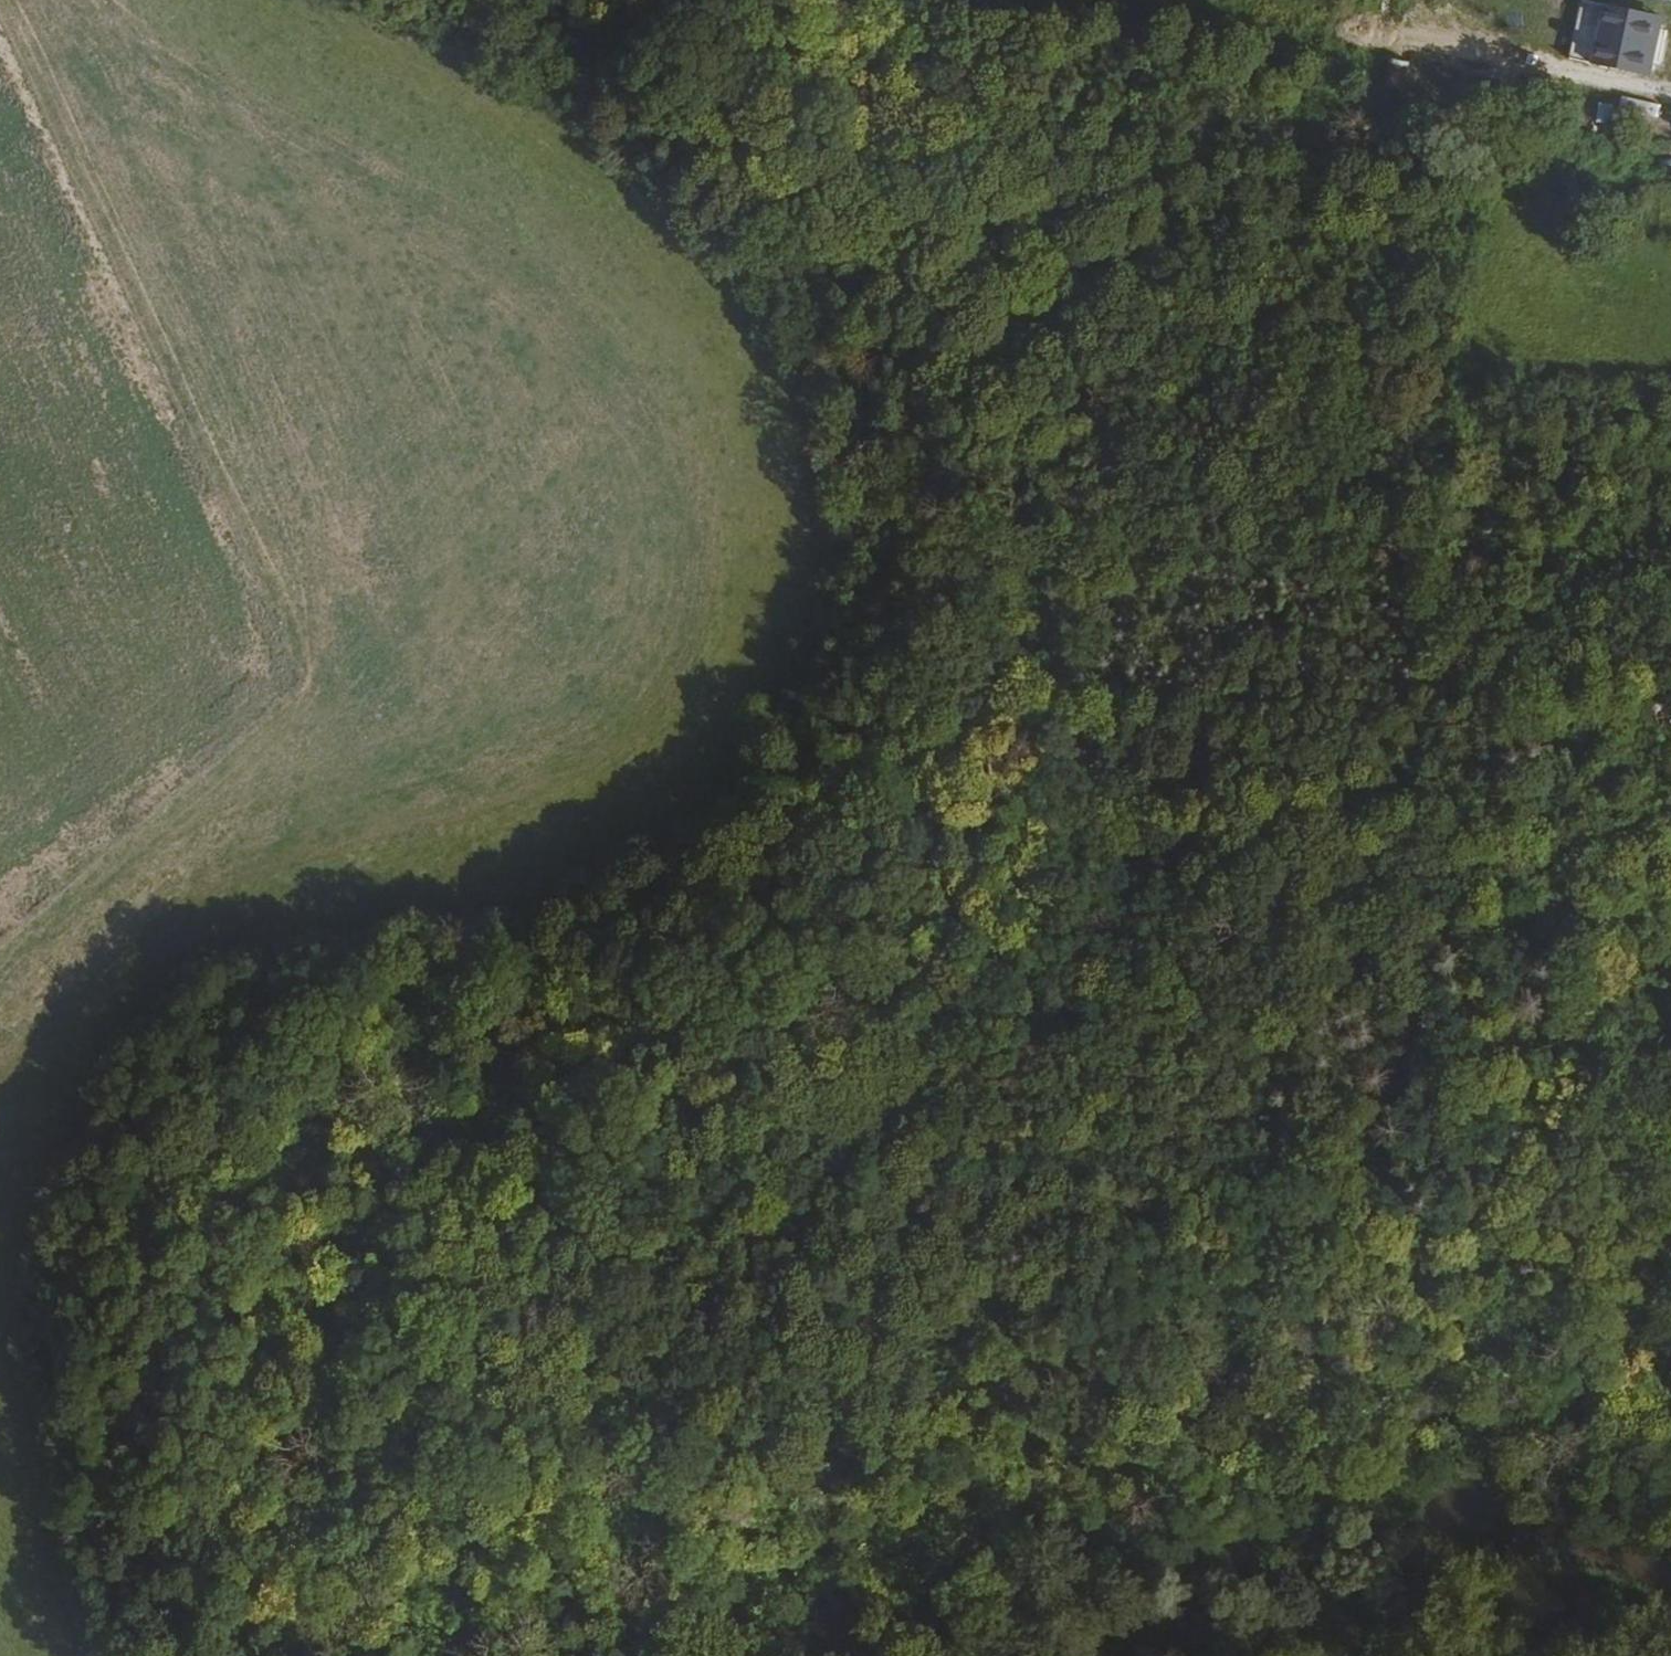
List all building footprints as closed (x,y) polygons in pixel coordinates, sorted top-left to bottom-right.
[(1572,47),(1591,49),(1590,66),(1638,68),(1642,7),(1575,3),(1572,47)] [(1655,131),(1660,103),(1619,96),(1617,106),(1597,102),(1594,119),(1655,131)]
